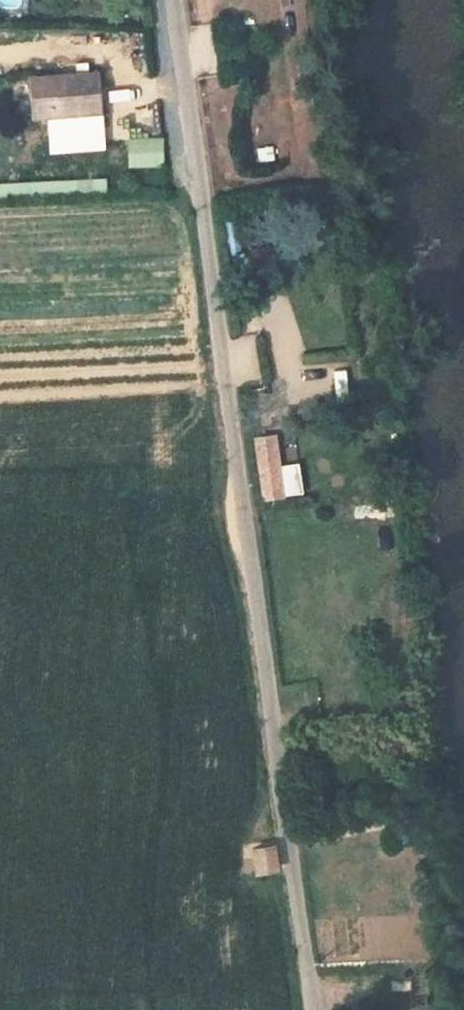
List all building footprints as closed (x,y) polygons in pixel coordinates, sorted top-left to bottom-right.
[(111,117),(109,102),(106,75),(34,83),(36,102),(38,119),(39,126),(96,119),(111,117)] [(128,137),(129,167),(166,165),(164,135),(128,137)] [(109,190),(108,177),(0,182),(0,196),(109,190)] [(240,233),(227,235),(231,260),(244,258),(240,233)] [(349,371),(301,371),(301,398),(349,398),(349,371)] [(248,424),(250,439),(268,437),(266,422),(248,424)] [(268,437),(250,439),(253,458),(262,457),(263,467),(271,466),(268,437)] [(262,457),(253,458),(257,492),(274,489),(271,466),(263,467),(262,457)] [(395,506),(348,508),(349,521),(396,519),(395,506)] [(274,870),(271,847),(250,849),(252,871),(274,870)] [(384,1009),(402,1009),(407,1009),(407,998),(384,998),(384,1009)]
